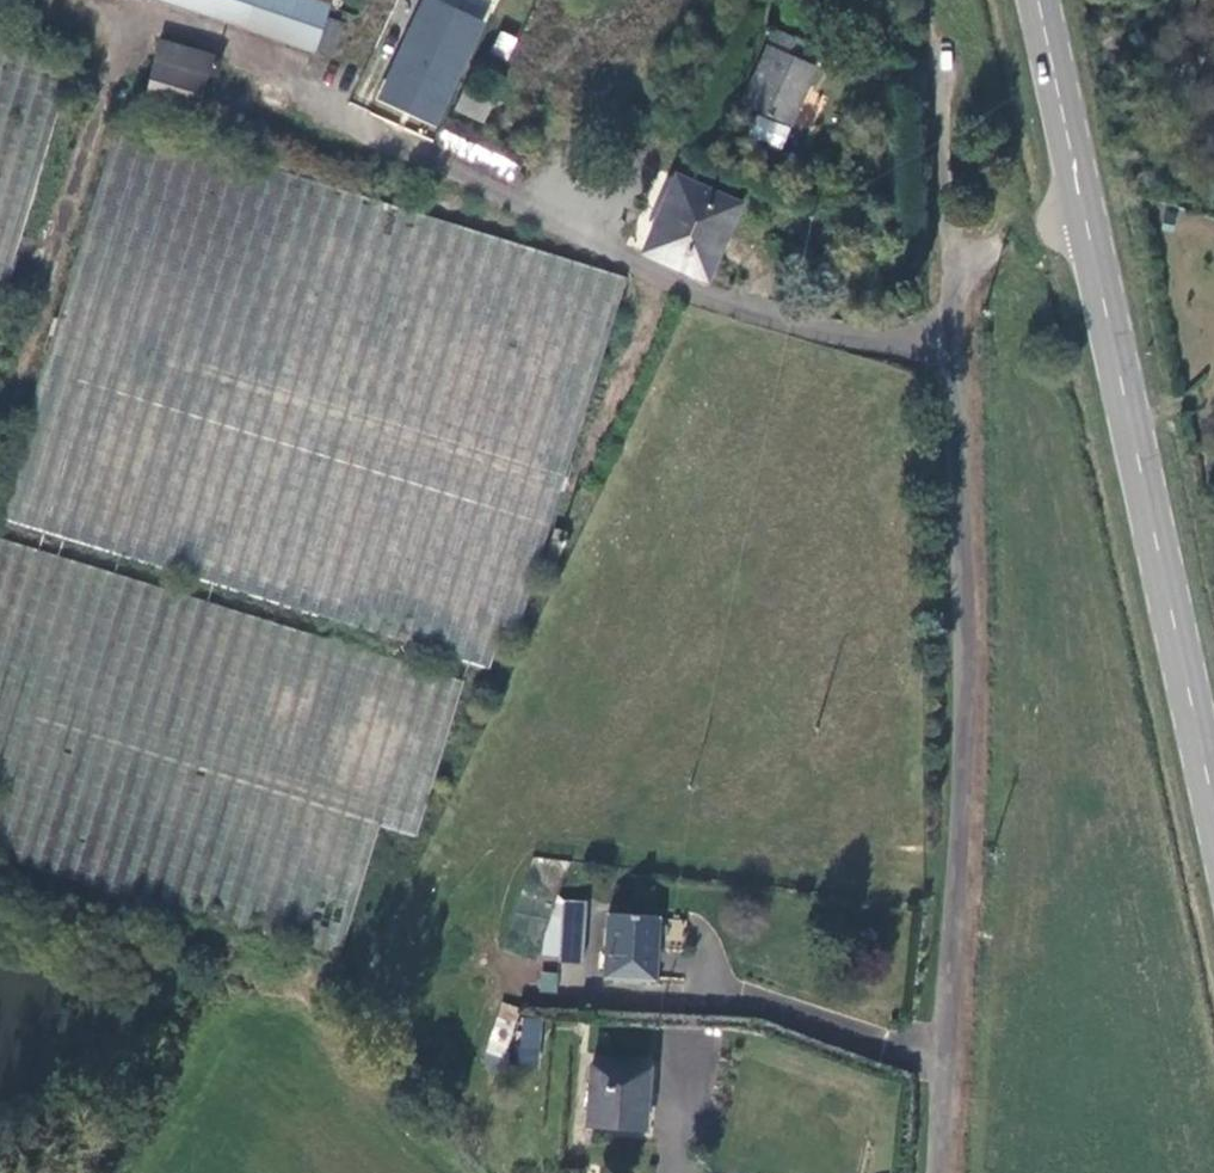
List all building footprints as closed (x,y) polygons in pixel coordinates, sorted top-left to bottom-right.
[(307,52),(325,6),(306,0),(158,0),(307,52)] [(492,1),(489,0),(416,0),(369,97),(432,127),(492,1)] [(775,29),(743,102),(789,124),(816,65),(805,60),(812,46),(775,29)] [(491,52),(508,59),(517,37),(500,30),(491,52)] [(204,76),(154,62),(143,100),(192,114),(204,76)] [(225,94),(218,89),(209,90),(203,96),(201,105),(204,113),(211,118),(220,117),(227,110),(229,102),(225,94)] [(489,104),(462,93),(454,109),(480,122),(489,104)] [(450,121),(437,149),(510,184),(524,153),(450,121)] [(677,179),(644,252),(678,268),(679,263),(704,275),(721,232),(727,233),(740,204),(677,179)] [(568,529),(566,526),(563,525),(560,526),(558,529),(558,532),(560,534),(563,536),(566,535),(568,532),(568,529)] [(464,676),(31,552),(24,561),(0,541),(0,542),(0,623),(4,624),(1,634),(28,642),(38,631),(59,648),(43,702),(17,694),(25,667),(29,668),(33,655),(0,646),(0,710),(17,715),(23,707),(71,748),(113,760),(115,756),(317,930),(325,921),(347,927),(377,826),(418,838),(464,676)] [(553,566),(562,547),(551,542),(541,560),(553,566)] [(579,962),(585,899),(563,897),(557,960),(579,962)] [(657,916),(609,914),(607,972),(655,974),(657,916)] [(540,970),(538,991),(555,993),(558,972),(540,970)] [(500,1002),(488,1046),(507,1050),(518,1006),(500,1002)] [(540,1048),(542,1020),(526,1018),(523,1047),(540,1048)] [(586,1123),(643,1127),(647,1069),(591,1065),(586,1123)]
